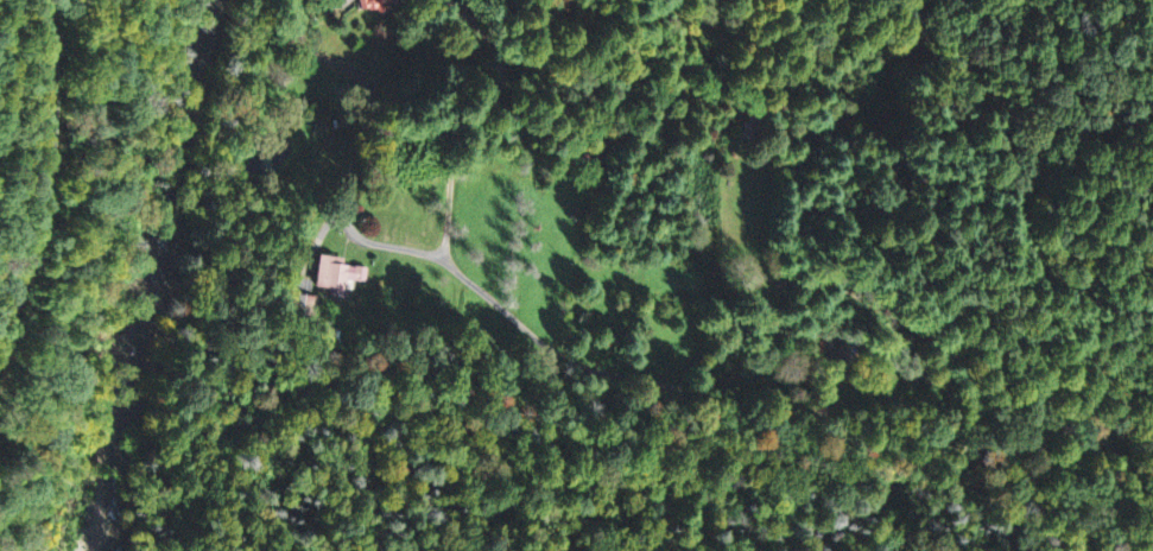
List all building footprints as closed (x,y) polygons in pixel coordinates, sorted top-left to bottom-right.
[(387,4),(398,0),(359,0),(362,10),(376,6),(378,12),(388,9),(387,4)] [(314,286),(331,287),(330,295),(344,296),(346,278),(365,280),(366,265),(342,263),(343,256),(318,253),(314,286)]
